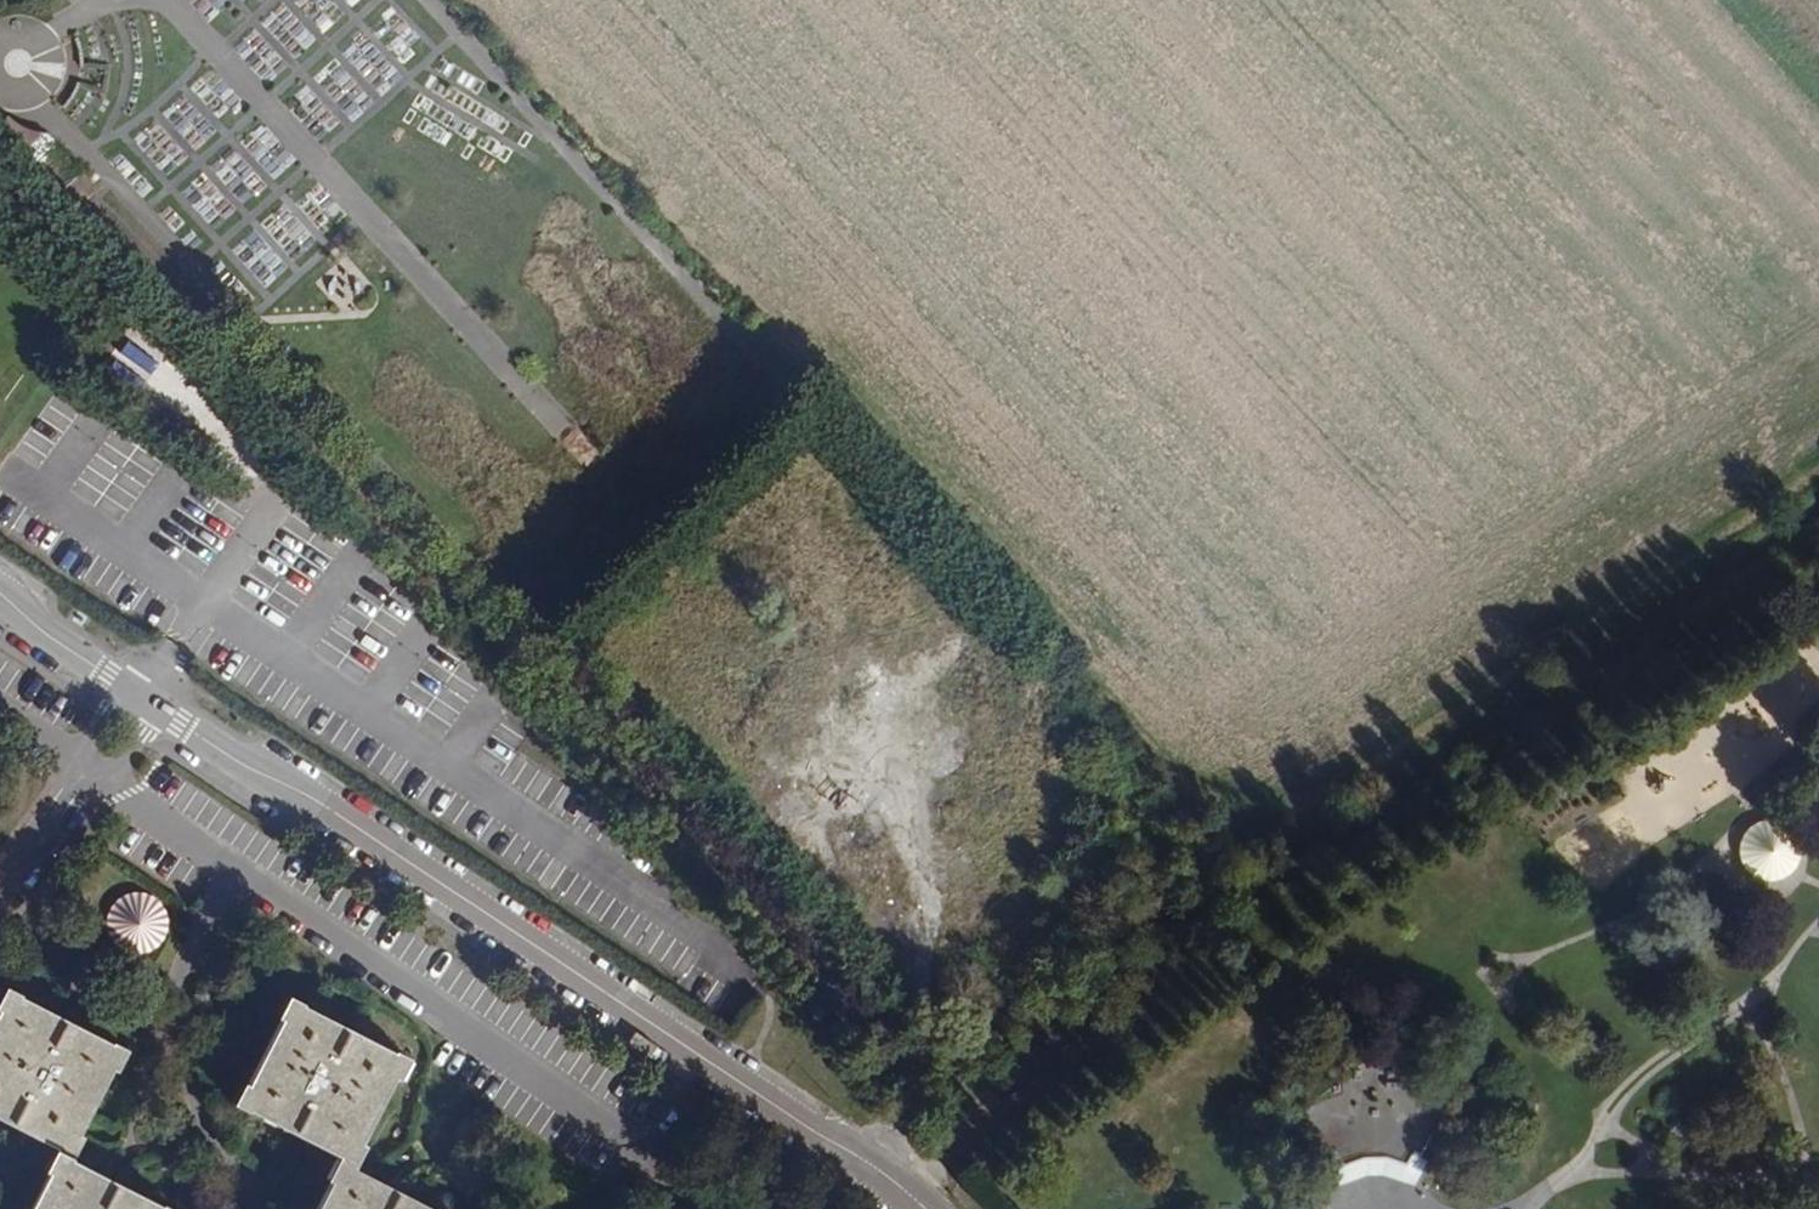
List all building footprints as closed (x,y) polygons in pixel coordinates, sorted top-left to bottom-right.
[(45,97),(36,105),(77,149),(101,126),(45,97)] [(115,893),(114,949),(170,950),(171,894),(115,893)] [(72,1158),(84,1137),(79,1135),(112,1071),(117,1072),(128,1051),(112,1042),(111,1045),(66,1020),(21,997),(22,995),(7,987),(0,1000),(0,1118),(57,1148),(56,1150),(72,1158)] [(338,1158),(354,1166),(365,1145),(361,1143),(395,1080),(399,1081),(411,1058),(394,1051),(393,1053),(302,1006),(303,1003),(289,996),(278,1019),(282,1020),(249,1086),(243,1083),(233,1104),(248,1113),(250,1110),(292,1133),(339,1157),(338,1158)] [(1303,1104),(1308,1130),(1332,1125),(1327,1099),(1303,1104)] [(72,1158),(56,1150),(46,1172),(49,1174),(30,1208),(174,1208),(164,1204),(161,1207),(117,1184),(71,1161),(72,1158)] [(354,1166),(338,1158),(326,1180),(331,1183),(317,1208),(431,1208),(353,1169),(354,1166)]
